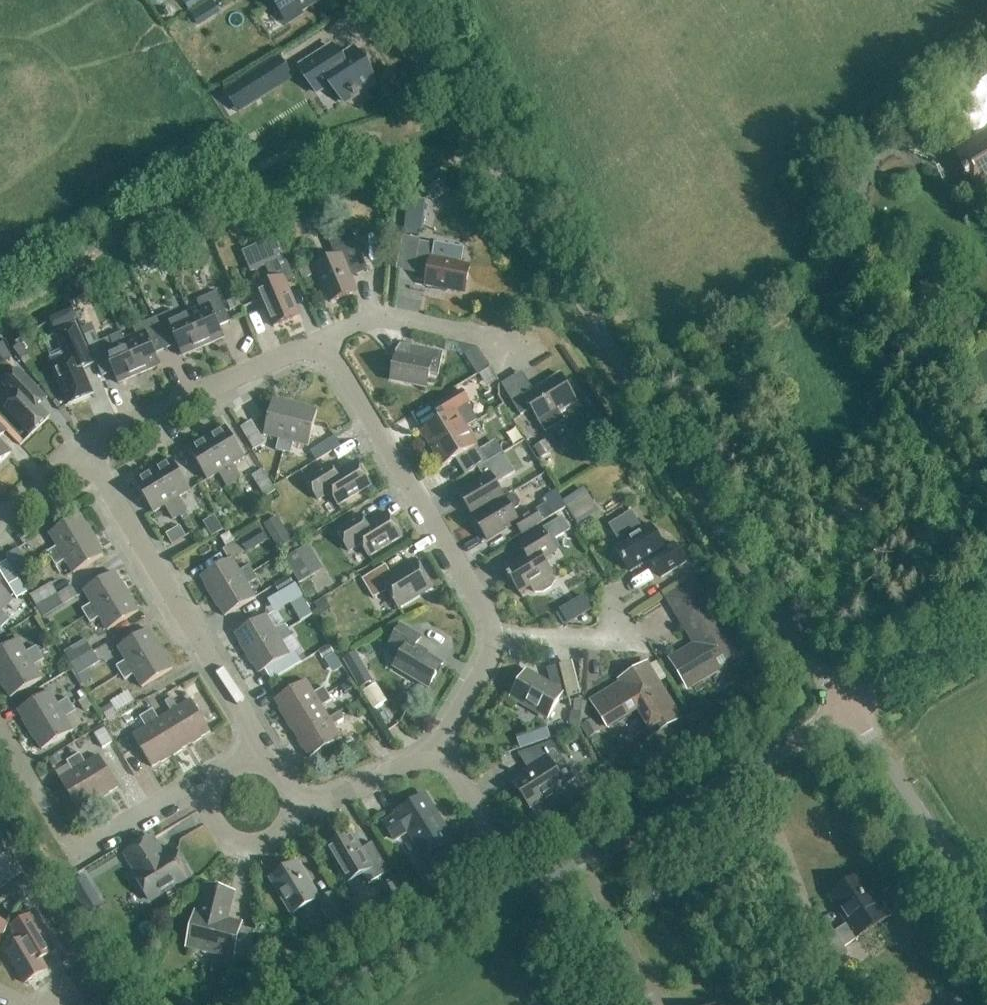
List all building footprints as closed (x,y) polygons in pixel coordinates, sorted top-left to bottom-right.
[(321,0),(271,0),(287,24),(303,14),(302,12),(321,0)] [(359,57),(344,67),(332,48),(300,68),(319,99),(334,90),(341,102),(374,81),(359,57)] [(260,71),(239,83),(252,103),(272,91),(260,71)] [(956,153),(981,194),(986,191),(986,135),(956,153)] [(420,237),(424,200),(408,198),(404,236),(420,237)] [(260,205),(249,210),(252,219),(264,214),(260,205)] [(235,213),(222,218),(228,232),(241,226),(235,213)] [(335,257),(315,266),(331,302),(355,292),(349,277),(366,270),(366,272),(368,271),(348,223),(325,233),(335,257)] [(204,224),(191,230),(195,240),(208,234),(204,224)] [(441,230),(437,242),(454,248),(458,236),(441,230)] [(515,233),(509,248),(519,252),(524,237),(515,233)] [(284,283),(295,279),(276,236),(242,252),(251,273),(266,266),(272,282),(257,288),(274,327),(298,316),(284,283)] [(420,241),(413,273),(427,275),(425,286),(464,294),(470,265),(461,264),(464,250),(443,246),(420,241)] [(309,267),(299,271),(303,279),(312,275),(309,267)] [(219,327),(230,322),(217,291),(197,300),(200,308),(188,313),(203,347),(224,338),(219,327)] [(237,296),(227,301),(231,309),(241,305),(237,296)] [(182,356),(203,347),(188,313),(177,318),(174,310),(153,319),(166,349),(177,345),(182,356)] [(155,354),(166,349),(153,319),(133,328),(136,336),(125,340),(139,374),(160,365),(155,354)] [(92,323),(81,328),(84,335),(95,330),(92,323)] [(92,364),(83,342),(75,325),(57,333),(65,351),(53,357),(58,368),(55,369),(70,404),(92,394),(81,368),(92,364)] [(118,383),(139,374),(125,340),(113,345),(110,337),(100,342),(95,330),(84,335),(102,377),(113,372),(118,383)] [(20,343),(13,348),(20,358),(27,353),(20,343)] [(476,346),(461,343),(480,373),(490,367),(476,346)] [(11,357),(3,344),(0,345),(0,364),(11,357)] [(438,376),(443,353),(410,347),(407,359),(397,357),(397,356),(396,356),(391,381),(392,381),(392,380),(426,387),(425,388),(427,388),(429,374),(438,376)] [(26,367),(36,386),(48,380),(38,361),(26,367)] [(19,369),(3,385),(15,398),(5,407),(31,434),(49,418),(30,397),(38,389),(19,369)] [(557,413),(577,401),(560,374),(524,396),(521,390),(509,397),(520,416),(532,409),(539,421),(555,411),(557,413)] [(471,412),(468,411),(464,405),(469,402),(463,391),(441,404),(447,415),(421,431),(432,448),(466,428),(466,427),(476,421),(471,412)] [(276,450),(283,452),(295,405),(273,399),(264,435),(278,439),(276,450)] [(317,410),(295,405),(283,452),(291,454),(294,442),(308,446),(317,410)] [(406,421),(412,434),(428,426),(422,413),(406,421)] [(240,427),(254,450),(266,443),(252,420),(240,427)] [(207,438),(234,483),(241,478),(233,465),(245,458),(226,427),(207,438)] [(466,428),(432,448),(443,466),(469,451),(475,461),(483,456),(477,446),(466,428)] [(234,483),(207,438),(189,449),(208,480),(219,473),(227,487),(234,483)] [(315,462),(335,450),(329,440),(308,452),(315,462)] [(12,454),(0,441),(0,465),(12,454)] [(485,477),(459,493),(473,515),(504,497),(496,484),(506,478),(501,470),(510,465),(503,453),(479,467),(485,477)] [(152,471),(179,516),(187,511),(179,497),(190,490),(172,460),(152,471)] [(276,482),(288,479),(284,462),(272,464),(276,482)] [(338,505),(371,486),(356,462),(332,476),(326,465),(305,478),(318,500),(330,493),(338,505)] [(266,497),(276,490),(264,470),(253,477),(266,497)] [(179,516),(152,471),(135,482),(153,513),(165,506),(173,519),(179,516)] [(590,503),(609,495),(603,481),(584,490),(590,503)] [(554,490),(543,497),(547,502),(554,515),(566,508),(554,490)] [(513,495),(505,499),(474,518),(488,540),(515,524),(522,535),(554,515),(547,502),(522,517),(517,508),(519,507),(520,502),(516,495),(513,495)] [(369,557),(402,537),(387,513),(363,527),(357,517),(335,529),(349,551),(361,544),(369,557)] [(52,559),(92,535),(80,515),(49,533),(57,546),(47,552),(52,559)] [(613,529),(621,542),(615,546),(624,562),(625,562),(631,572),(651,560),(661,577),(685,563),(674,544),(665,549),(650,524),(642,530),(633,516),(628,515),(614,523),(613,529)] [(542,530),(542,529),(519,543),(526,555),(505,568),(509,575),(507,577),(509,580),(511,579),(519,592),(531,585),(535,592),(543,592),(551,587),(555,580),(552,573),(543,559),(555,552),(549,542),(570,530),(562,517),(542,530)] [(266,528),(278,547),(293,537),(281,518),(270,526),(266,528)] [(218,522),(207,529),(211,536),(222,530),(218,522)] [(247,553),(267,541),(259,531),(240,543),(247,553)] [(225,546),(234,541),(229,532),(220,537),(225,546)] [(92,535),(52,559),(56,566),(65,560),(73,573),(104,555),(92,535)] [(17,549),(6,556),(19,576),(30,570),(17,549)] [(304,583),(320,573),(308,553),(304,555),(302,553),(290,561),(293,566),(287,570),(296,583),(302,579),(304,583)] [(213,596),(253,572),(249,565),(239,571),(232,558),(201,576),(213,596)] [(17,598),(27,592),(8,560),(0,565),(0,572),(17,598)] [(398,607),(431,587),(416,561),(392,576),(386,565),(362,579),(374,599),(388,590),(398,607)] [(86,616),(126,592),(114,572),(84,590),(91,603),(82,609),(86,616)] [(253,572),(213,596),(225,616),(255,598),(248,585),(257,579),(253,572)] [(37,607),(58,594),(51,583),(31,596),(37,607)] [(738,655),(696,585),(671,600),(698,645),(672,661),(687,686),(738,655)] [(5,624),(11,619),(2,610),(13,600),(0,586),(0,619),(5,624)] [(126,592),(86,616),(90,623),(100,617),(108,630),(138,612),(126,592)] [(58,594),(37,607),(44,617),(64,604),(58,594)] [(291,606),(301,621),(313,614),(303,598),(291,606)] [(571,602),(560,609),(568,623),(580,616),(571,602)] [(247,653),(287,629),(283,622),(274,628),(266,615),(235,633),(247,653)] [(428,688),(443,664),(415,647),(421,637),(401,625),(390,643),(403,651),(394,668),(428,688)] [(120,673),(161,649),(149,629),(118,648),(126,660),(116,666),(120,673)] [(287,629),(247,653),(259,673),(273,665),(290,655),(282,642),(292,636),(287,629)] [(40,653),(36,646),(26,652),(18,639),(0,650),(0,677),(40,653)] [(71,664),(93,651),(86,639),(64,652),(71,664)] [(161,649),(120,673),(124,680),(134,674),(142,687),(173,669),(161,649)] [(93,651),(71,664),(78,675),(100,662),(93,651)] [(373,681),(356,651),(342,659),(359,689),(373,681)] [(290,655),(273,665),(278,674),(301,660),(295,652),(290,655)] [(0,677),(0,680),(10,697),(42,678),(34,665),(44,659),(40,653),(0,677)] [(558,701),(569,698),(561,665),(547,668),(551,686),(526,671),(511,696),(548,718),(558,701)] [(651,728),(676,713),(646,665),(622,680),(624,683),(592,702),(607,727),(638,708),(651,728)] [(286,719),(328,694),(324,687),(314,693),(306,680),(275,699),(286,719)] [(349,682),(340,687),(344,693),(353,687),(349,682)] [(30,730),(72,705),(68,698),(57,704),(50,691),(18,710),(30,730)] [(286,719),(298,738),(329,719),(322,707),(332,700),(328,694),(286,719)] [(172,712),(190,743),(210,731),(191,700),(178,708),(172,698),(165,702),(171,712),(172,712)] [(83,713),(91,708),(85,699),(77,704),(83,713)] [(72,705),(30,730),(42,749),(73,731),(65,717),(76,711),(72,705)] [(171,755),(190,743),(172,712),(171,712),(159,719),(153,709),(146,713),(171,755)] [(152,767),(171,755),(146,713),(140,717),(146,727),(133,735),(152,767)] [(329,719),(298,738),(310,758),(341,739),(333,726),(344,720),(339,713),(329,719)] [(116,718),(104,725),(116,745),(128,738),(116,718)] [(518,756),(527,752),(536,766),(514,780),(537,818),(539,817),(532,806),(564,786),(554,769),(565,762),(552,742),(527,751),(517,754),(518,756)] [(73,757),(98,799),(118,787),(99,756),(86,764),(80,753),(73,757)] [(60,779),(79,811),(98,799),(73,757),(67,761),(73,772),(60,779)] [(458,859),(449,845),(454,842),(425,795),(396,813),(398,815),(384,824),(394,839),(408,831),(425,859),(417,863),(426,878),(458,859)] [(368,884),(389,871),(372,843),(361,849),(351,834),(346,837),(344,835),(335,840),(333,845),(327,848),(346,881),(361,872),(368,884)] [(149,900),(190,875),(175,850),(158,860),(146,841),(126,854),(137,873),(134,875),(149,900)] [(11,852),(0,858),(0,871),(6,882),(23,872),(11,852)] [(292,914),(318,898),(297,863),(271,878),(292,914)] [(847,953),(845,949),(891,919),(861,874),(829,896),(848,925),(835,934),(831,929),(812,942),(828,966),(847,953)] [(395,902),(409,894),(398,875),(384,883),(395,902)] [(34,891),(26,878),(16,884),(24,897),(34,891)] [(233,956),(241,925),(224,921),(231,892),(207,886),(192,945),(233,956)] [(332,922),(346,914),(333,894),(320,902),(332,922)] [(30,897),(22,902),(27,910),(34,905),(30,897)] [(24,983),(47,969),(33,945),(43,939),(29,916),(12,927),(21,942),(5,951),(24,983)]
